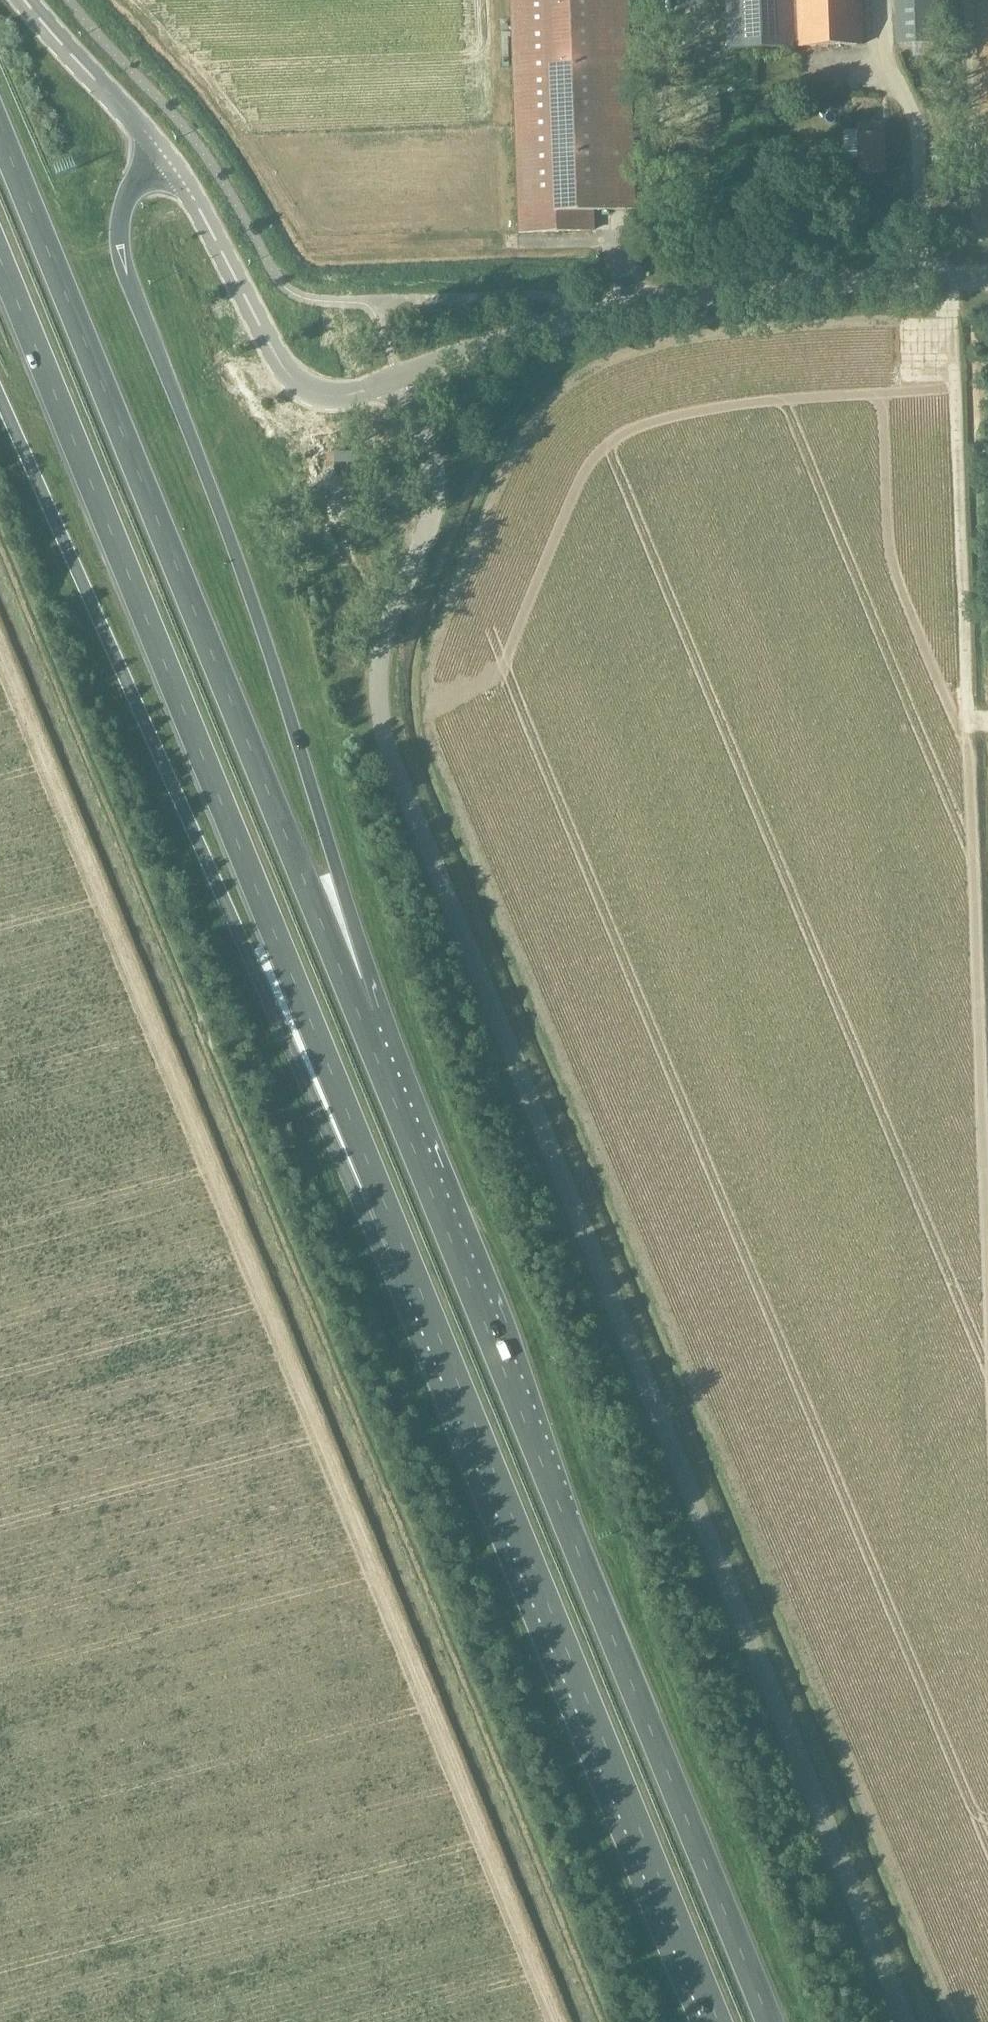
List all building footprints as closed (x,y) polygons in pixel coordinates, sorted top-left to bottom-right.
[(520,233),(592,231),(591,210),(633,209),(625,0),(512,0),(520,233)] [(792,47),(862,45),(860,0),(725,0),(727,50),(792,47)] [(933,43),(932,0),(893,0),(895,44),(933,43)] [(844,54),(824,55),(825,64),(844,63),(844,54)] [(873,174),(883,174),(881,135),(881,123),(856,124),(859,185),(873,184),(873,174)]
